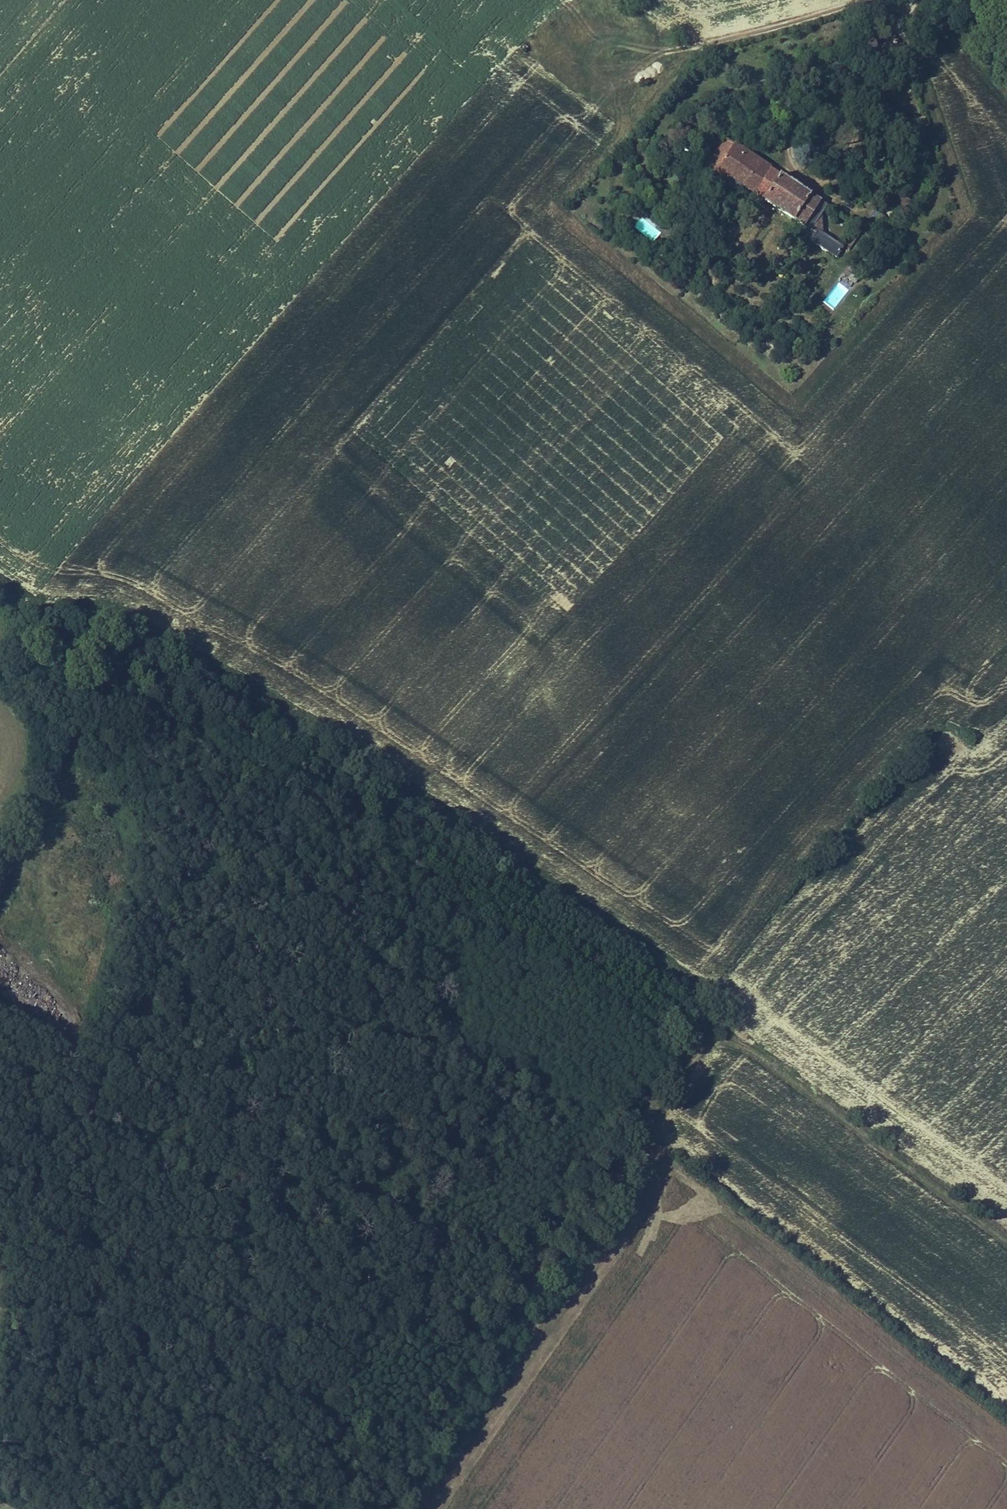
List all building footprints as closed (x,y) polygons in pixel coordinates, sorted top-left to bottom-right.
[(753,196),(770,171),(730,146),(709,175),(740,197),(745,191),(753,196)] [(808,195),(770,171),(753,196),(791,221),(808,195)] [(823,222),(831,210),(808,195),(791,221),(796,224),(816,237),(813,242),(841,262),(850,249),(828,235),(823,222)] [(909,201),(901,196),(892,209),(901,215),(909,201)] [(909,201),(901,215),(907,219),(916,206),(909,201)] [(863,230),(831,210),(823,222),(828,235),(850,249),(863,230)] [(644,221),(638,229),(653,241),(660,233),(644,221)]
